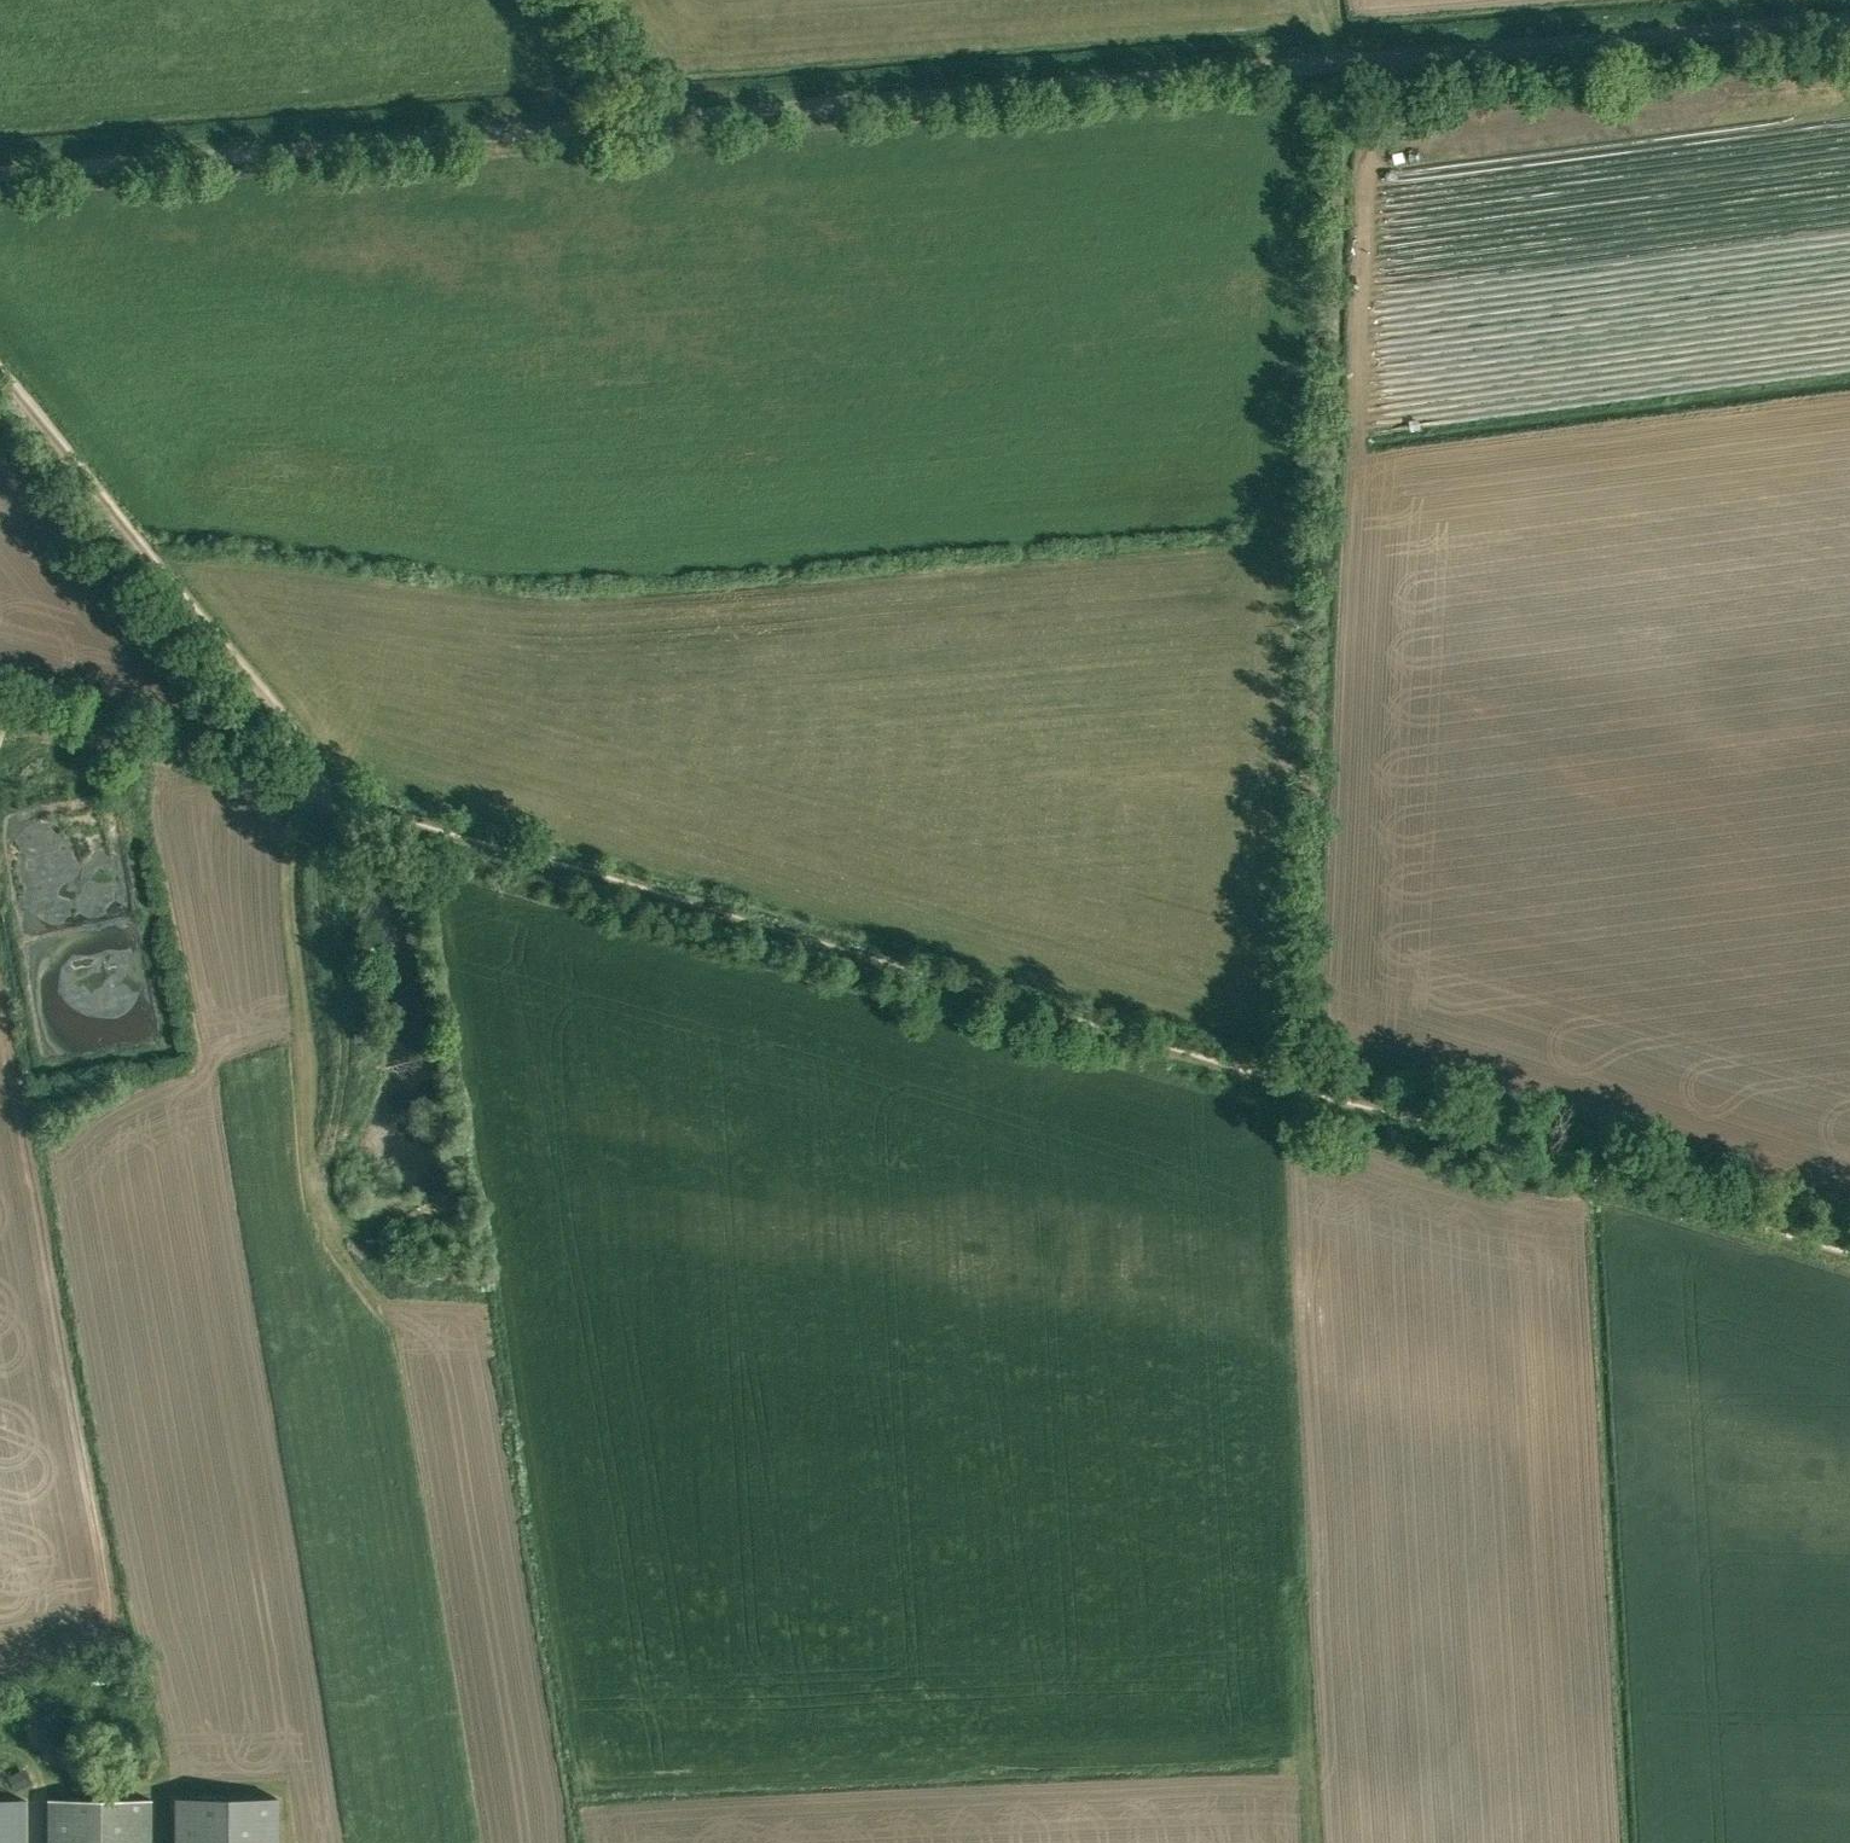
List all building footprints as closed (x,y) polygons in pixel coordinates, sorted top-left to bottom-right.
[(45,951),(56,1039),(148,1027),(137,940),(45,951)] [(23,1798),(0,1798),(0,1842),(23,1842),(23,1798)] [(174,1799),(175,1842),(277,1842),(277,1798),(174,1799)] [(150,1801),(47,1801),(47,1842),(150,1842),(150,1801)]
